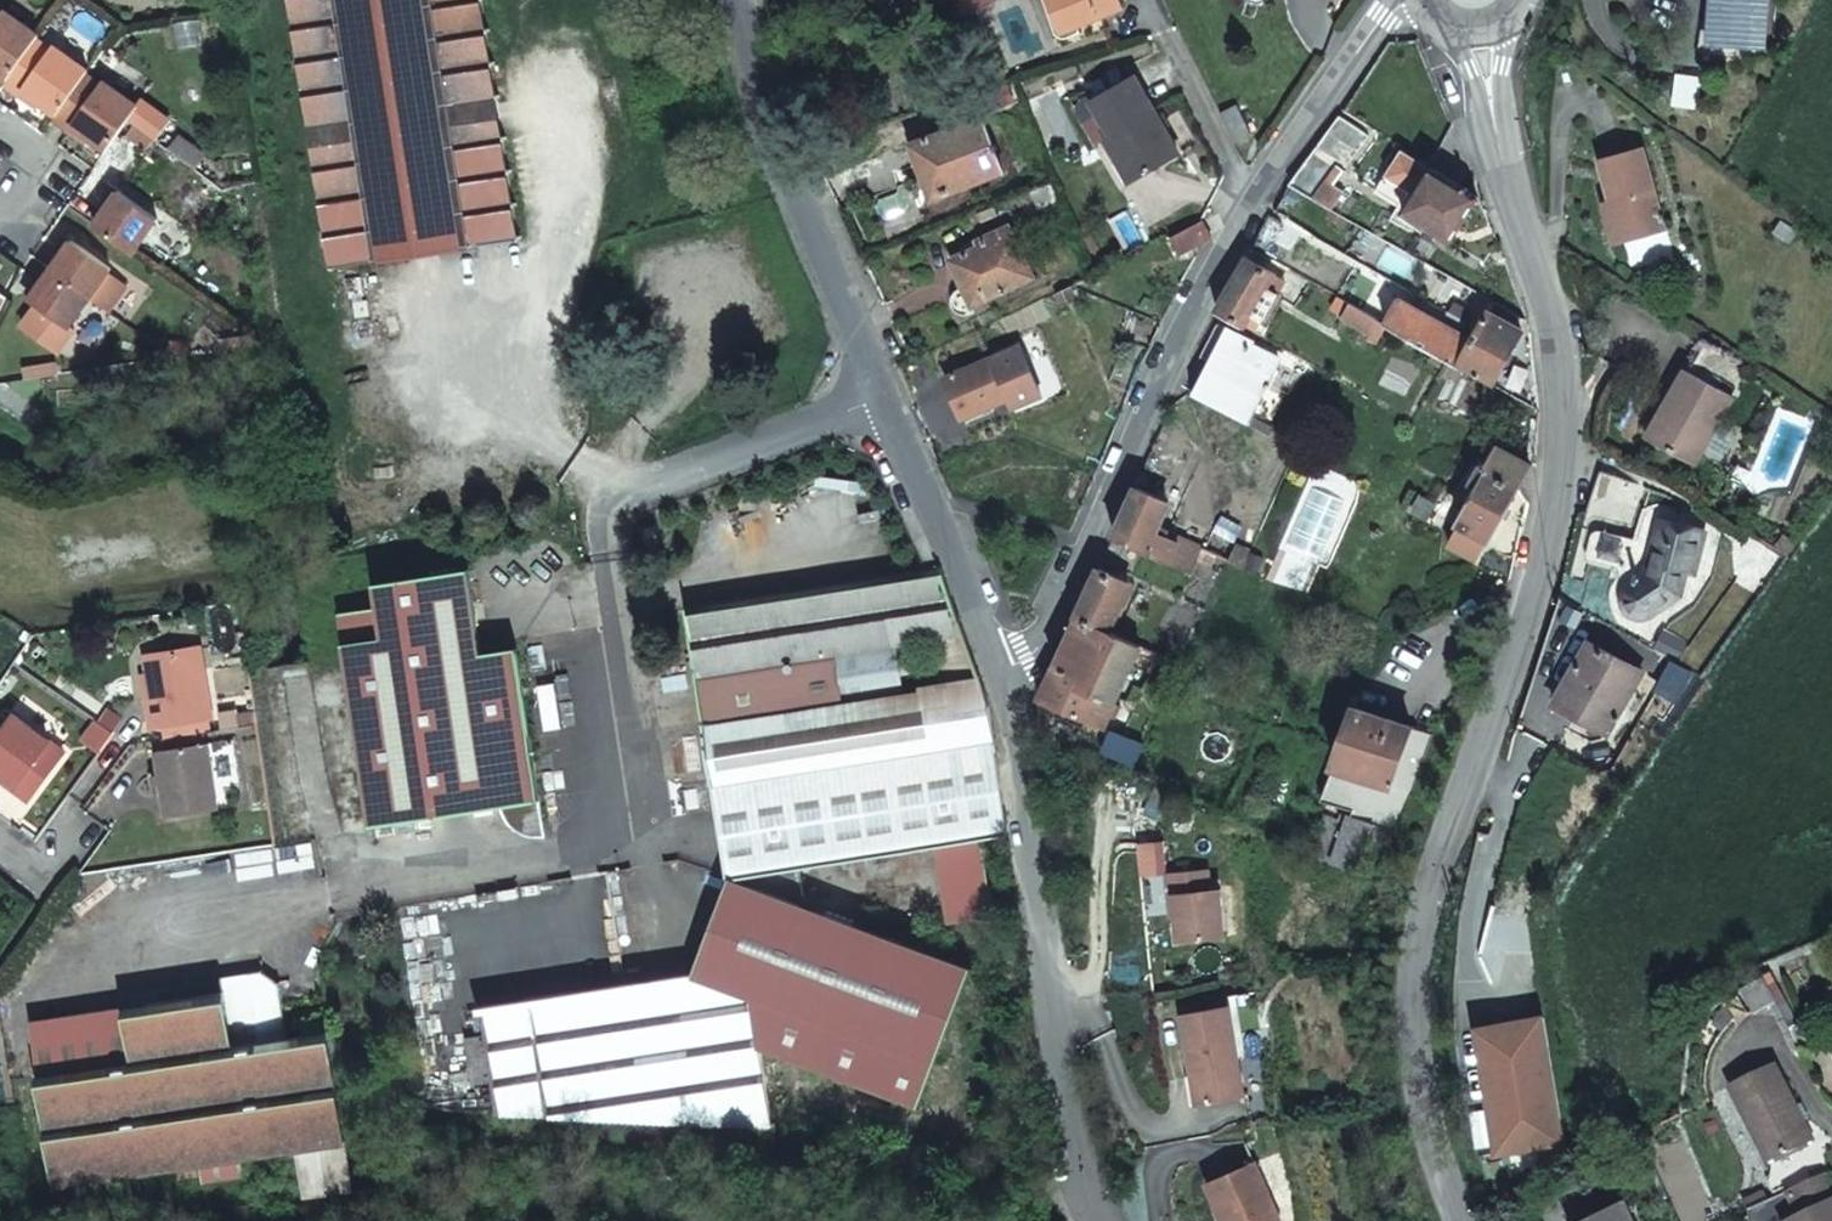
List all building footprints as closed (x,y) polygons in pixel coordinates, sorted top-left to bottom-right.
[(319,199),(303,202),(311,266),(514,234),(479,0),(289,0),(319,199)] [(960,11),(990,0),(955,0),(960,11)] [(1066,24),(1120,2),(1120,0),(1056,0),(1066,24)] [(1710,40),(1762,44),(1765,0),(1712,0),(1710,40)] [(0,8),(0,67),(8,72),(35,33),(39,29),(5,4),(2,9),(0,8)] [(84,68),(87,64),(55,41),(51,45),(35,33),(8,72),(4,77),(21,89),(23,84),(56,108),(84,68)] [(126,114),(155,134),(166,119),(103,75),(100,79),(84,68),(56,108),(53,112),(69,123),(72,119),(106,143),(126,114)] [(1135,72),(1093,96),(1113,132),(1107,135),(1131,176),(1179,148),(1135,72)] [(1015,80),(988,91),(996,107),(1022,97),(1015,80)] [(1239,102),(1221,111),(1235,138),(1253,129),(1239,102)] [(1292,181),(1323,201),(1369,134),(1337,114),(1292,181)] [(979,115),(908,143),(917,165),(922,163),(935,195),(1002,169),(979,115)] [(1643,146),(1599,158),(1613,210),(1606,212),(1615,240),(1663,228),(1661,220),(1665,219),(1663,212),(1659,213),(1643,146)] [(1450,240),(1478,196),(1402,147),(1376,188),(1404,205),(1402,209),(1450,240)] [(1063,193),(1058,177),(1035,185),(1041,202),(1063,193)] [(118,187),(93,221),(132,250),(156,216),(118,187)] [(1273,212),(1255,245),(1282,261),(1301,227),(1273,212)] [(1211,234),(1202,216),(1170,232),(1179,251),(1211,234)] [(1035,275),(1010,225),(981,237),(983,243),(951,258),(971,299),(985,292),(988,297),(1035,275)] [(69,237),(50,264),(89,293),(107,306),(124,283),(105,270),(108,266),(69,237)] [(1221,310),(1247,323),(1254,311),(1266,316),(1275,299),(1263,293),(1276,268),(1250,255),(1221,310)] [(89,293),(50,264),(28,294),(36,299),(21,320),(58,346),(74,325),(68,321),(89,293)] [(1370,328),(1377,316),(1341,295),(1336,303),(1342,307),(1340,312),(1370,328)] [(1384,320),(1445,356),(1489,381),(1519,328),(1488,308),(1470,337),(1399,296),(1384,320)] [(1203,393),(1251,420),(1282,358),(1253,343),(1255,339),(1222,322),(1206,353),(1219,361),(1203,393)] [(1737,355),(1707,337),(1690,368),(1648,436),(1697,465),(1737,396),(1719,386),(1737,355)] [(1019,346),(944,375),(962,416),(1009,397),(1013,407),(1041,395),(1019,346)] [(19,361),(22,374),(54,369),(52,356),(19,361)] [(1522,488),(1492,470),(1482,487),(1476,484),(1465,504),(1472,507),(1463,521),(1493,539),(1522,488)] [(1638,484),(1600,470),(1587,511),(1625,524),(1638,484)] [(1194,568),(1204,547),(1179,532),(1177,536),(1157,526),(1170,497),(1138,482),(1115,531),(1143,544),(1194,568)] [(1703,530),(1660,519),(1654,545),(1599,531),(1596,532),(1594,534),(1587,556),(1587,558),(1589,561),(1642,575),(1637,584),(1632,590),(1624,595),(1622,599),(1623,604),(1625,608),(1630,612),(1636,615),(1642,616),(1649,615),(1678,596),(1685,572),(1693,574),(1703,530)] [(659,530),(648,532),(652,552),(664,549),(659,530)] [(1131,568),(1143,544),(1115,531),(1104,555),(1131,568)] [(1237,542),(1229,559),(1243,565),(1251,548),(1237,542)] [(1100,564),(1077,614),(1108,628),(1131,578),(1100,564)] [(936,567),(926,569),(687,608),(697,677),(962,635),(936,567)] [(342,610),(351,666),(478,646),(467,568),(376,580),(379,604),(342,610)] [(1040,694),(1039,724),(1071,738),(1082,715),(1089,718),(1100,695),(1104,697),(1102,701),(1112,706),(1142,643),(1108,628),(1077,614),(1040,694)] [(211,704),(199,631),(144,640),(151,681),(145,682),(150,713),(211,704)] [(1687,643),(1665,631),(1657,646),(1679,658),(1687,643)] [(962,635),(697,677),(704,722),(976,677),(962,635)] [(1644,670),(1591,641),(1557,702),(1610,730),(1644,670)] [(534,836),(544,834),(518,648),(479,653),(478,646),(351,666),(374,823),(501,806),(503,815),(509,824),(516,830),(525,834),(534,836)] [(988,705),(976,677),(704,722),(728,874),(803,900),(798,865),(934,845),(979,839),(1007,829),(988,705)] [(237,700),(238,713),(258,710),(256,697),(237,700)] [(1437,732),(1360,704),(1325,797),(1349,806),(1363,773),(1415,792),(1437,732)] [(16,772),(12,778),(29,790),(64,740),(13,705),(8,712),(0,706),(0,761),(16,772)] [(82,725),(100,738),(114,718),(96,706),(82,725)] [(1112,729),(1102,751),(1137,766),(1147,744),(1112,729)] [(209,735),(156,743),(167,808),(219,801),(209,735)] [(1313,854),(1357,870),(1375,821),(1344,809),(1341,817),(1328,812),(1313,854)] [(979,839),(934,845),(943,917),(988,913),(979,839)] [(1209,869),(1169,872),(1170,895),(1175,894),(1179,940),(1225,936),(1221,888),(1211,889),(1209,869)] [(694,976),(623,986),(643,1122),(768,1131),(755,1051),(922,1096),(970,958),(803,900),(728,874),(694,976)] [(329,1028),(289,1034),(280,977),(272,978),(267,975),(266,966),(222,973),(225,989),(32,1018),(56,1178),(198,1159),(202,1180),(301,1167),(305,1197),(353,1191),(329,1028)] [(1798,987),(1790,969),(1769,976),(1777,996),(1798,987)] [(643,1122),(623,986),(481,1006),(486,1034),(466,1036),(474,1084),(494,1082),(499,1112),(643,1122)] [(1204,1074),(1209,1101),(1244,1095),(1229,1005),(1184,1012),(1194,1075),(1204,1074)] [(1553,1147),(1539,1022),(1486,1028),(1500,1154),(1553,1147)] [(1500,1154),(1486,1028),(1472,1030),(1486,1155),(1500,1154)] [(1788,1054),(1746,1076),(1786,1156),(1827,1136),(1788,1054)] [(1204,1074),(1194,1075),(1198,1103),(1209,1101),(1204,1074)] [(1256,1160),(1209,1182),(1225,1220),(1281,1220),(1281,1217),(1256,1160)] [(1804,1183),(1817,1210),(1800,1219),(1801,1220),(1831,1220),(1831,1168),(1804,1183)] [(1597,1220),(1635,1220),(1626,1205),(1597,1220)]
